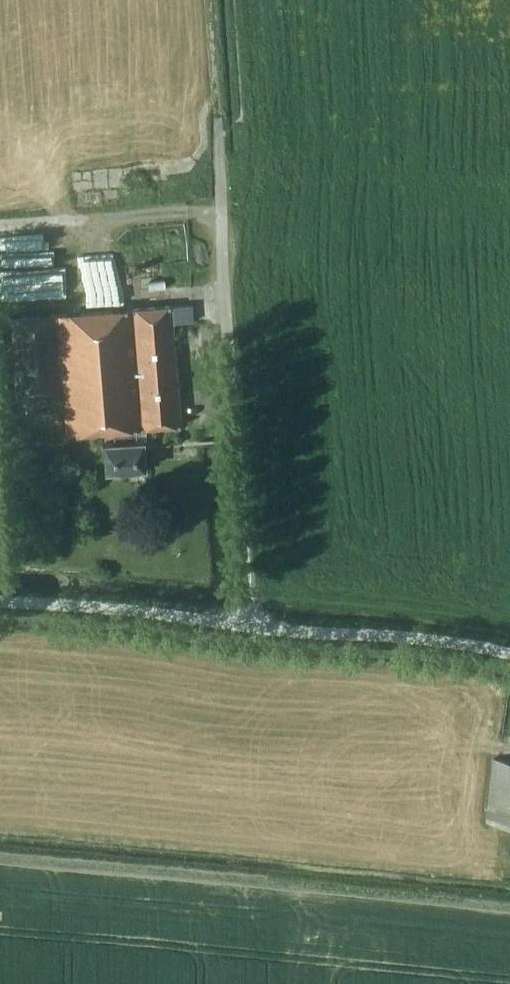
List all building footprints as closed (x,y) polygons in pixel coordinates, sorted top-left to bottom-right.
[(194,320),(192,302),(10,316),(16,396),(63,392),(66,432),(114,428),(115,440),(105,441),(107,469),(131,467),(132,471),(146,470),(145,466),(147,466),(145,438),(137,439),(137,428),(181,424),(173,322),(194,320)] [(492,758),(486,821),(509,823),(509,760),(492,758)]
